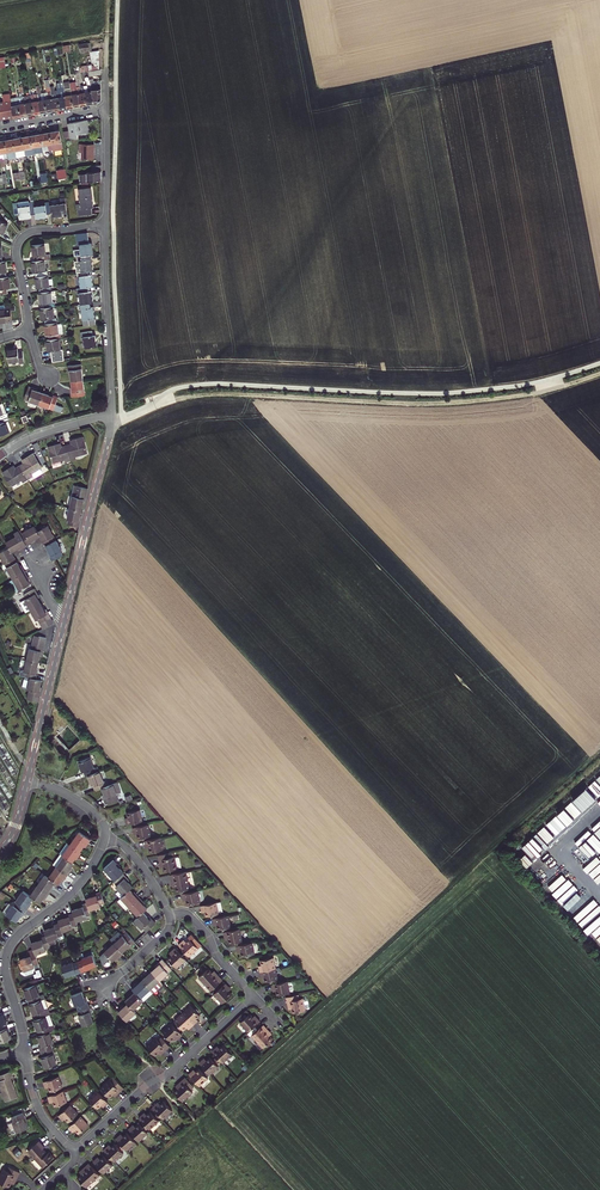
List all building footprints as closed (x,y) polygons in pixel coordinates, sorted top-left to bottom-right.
[(79,45),(80,52),(91,50),(90,43),(79,45)] [(95,66),(95,70),(100,70),(99,51),(91,53),(92,62),(94,62),(95,66)] [(79,94),(81,106),(85,105),(88,105),(84,86),(84,85),(81,86),(80,80),(77,67),(74,68),(76,82),(79,94)] [(46,100),(48,112),(51,111),(54,111),(50,87),(49,79),(45,80),(47,92),(49,99),(46,100)] [(93,79),(90,80),(94,104),(99,103),(100,101),(101,99),(101,82),(94,84),(94,82),(93,79)] [(90,80),(86,81),(87,85),(84,86),(88,105),(91,104),(94,104),(90,80)] [(70,81),(63,83),(68,108),(71,108),(74,107),(70,83),(70,81)] [(70,83),(74,107),(78,106),(81,106),(79,94),(76,82),(70,83)] [(58,90),(61,109),(65,109),(68,108),(63,83),(59,83),(61,90),(58,90)] [(48,112),(46,100),(44,93),(41,93),(39,86),(36,86),(38,94),(41,113),(44,112),(48,112)] [(58,110),(61,109),(58,90),(55,91),(54,86),(50,87),(54,111),(58,110)] [(14,118),(12,106),(11,99),(10,93),(3,95),(4,102),(0,102),(0,115),(1,120),(8,119),(14,118)] [(41,113),(38,94),(31,95),(34,114),(38,113),(41,113)] [(31,115),(34,114),(31,95),(24,96),(28,115),(31,115)] [(28,115),(24,96),(18,98),(19,105),(21,116),(25,116),(28,115)] [(12,106),(14,118),(18,117),(21,116),(19,105),(18,98),(11,99),(12,106)] [(88,132),(86,120),(79,122),(69,123),(71,130),(72,138),(79,138),(78,134),(88,132)] [(56,131),(50,133),(52,144),(53,151),(63,149),(60,131),(56,131)] [(40,134),(42,146),(52,144),(50,133),(46,133),(40,134)] [(42,146),(40,134),(36,135),(31,136),(33,148),(34,153),(44,152),(42,146)] [(33,148),(31,136),(27,137),(22,138),(24,149),(33,148)] [(24,149),(22,138),(18,138),(14,139),(17,156),(17,157),(25,155),(24,149)] [(10,140),(5,141),(8,158),(17,156),(14,139),(10,140)] [(0,141),(0,158),(3,158),(3,159),(8,158),(5,141),(2,141),(0,141)] [(94,148),(94,144),(80,144),(80,153),(82,153),(82,159),(94,159),(94,148)] [(78,178),(79,183),(96,181),(101,180),(101,172),(102,165),(93,166),(93,172),(79,174),(80,178),(78,178)] [(57,170),(58,179),(67,178),(65,169),(57,170)] [(48,178),(47,170),(40,171),(41,180),(48,178)] [(14,181),(21,180),(20,172),(13,173),(14,181)] [(92,197),(91,187),(89,187),(83,188),(79,189),(81,204),(76,204),(79,216),(81,216),(92,214),(91,208),(94,207),(92,197)] [(51,214),(52,217),(59,216),(63,216),(63,213),(67,212),(65,198),(60,198),(61,204),(50,205),(51,214)] [(31,215),(35,214),(34,206),(34,203),(29,203),(29,201),(13,203),(15,215),(19,214),(20,219),(26,218),(31,218),(31,215)] [(50,205),(50,202),(45,203),(45,205),(34,206),(35,214),(36,219),(42,218),(47,217),(47,214),(51,214),(50,205)] [(0,233),(3,235),(5,231),(8,225),(0,220),(0,234),(0,233)] [(91,255),(93,254),(93,250),(92,243),(89,244),(88,233),(76,234),(77,245),(80,245),(80,250),(75,250),(76,257),(77,257),(91,255)] [(44,260),(51,259),(50,254),(46,255),(44,244),(32,246),(33,254),(33,257),(34,257),(35,261),(44,260)] [(88,271),(93,271),(92,263),(91,255),(77,257),(77,261),(80,261),(81,272),(88,271)] [(36,277),(48,276),(47,271),(46,271),(44,260),(35,261),(32,262),(33,270),(33,273),(36,273),(36,277)] [(88,287),(93,287),(92,279),(92,275),(89,276),(88,271),(81,272),(77,273),(77,277),(74,278),(75,283),(76,284),(77,289),(88,287)] [(36,277),(35,277),(37,286),(37,289),(39,288),(40,293),(51,291),(50,287),(49,287),(48,276),(36,277)] [(9,277),(7,277),(0,278),(0,295),(8,293),(7,289),(10,288),(10,285),(9,277)] [(90,303),(93,303),(92,294),(91,291),(88,292),(88,287),(77,289),(77,293),(79,293),(81,304),(90,303)] [(43,304),(44,308),(52,307),(55,307),(55,302),(53,303),(51,291),(40,293),(39,293),(40,301),(40,304),(43,304)] [(83,320),(95,318),(94,312),(94,307),(91,308),(90,303),(81,304),(79,305),(79,309),(81,309),(83,320)] [(0,310),(0,323),(4,322),(12,321),(10,307),(6,307),(6,309),(0,310)] [(44,308),(40,309),(41,317),(42,320),(45,320),(45,324),(57,323),(56,318),(54,318),(52,307),(44,308)] [(49,335),(50,340),(59,339),(61,338),(60,334),(63,333),(62,324),(57,324),(57,323),(45,324),(46,333),(46,336),(49,335)] [(93,336),(92,331),(81,333),(82,338),(84,337),(85,349),(98,347),(97,340),(96,335),(93,336)] [(50,340),(47,340),(48,351),(51,351),(52,355),(52,362),(64,360),(62,349),(60,350),(59,339),(50,340)] [(18,352),(18,349),(14,349),(6,350),(8,363),(19,361),(19,363),(24,363),(23,351),(18,352)] [(71,381),(79,380),(77,365),(68,366),(69,373),(70,373),(71,377),(71,381)] [(79,380),(71,381),(72,385),(72,389),(71,389),(72,397),(85,395),(83,380),(79,380)] [(39,405),(43,393),(38,391),(35,390),(36,389),(29,387),(24,399),(39,405)] [(47,395),(43,393),(39,405),(54,410),(58,397),(51,395),(51,396),(47,395)] [(8,417),(3,403),(0,404),(0,420),(8,417)] [(0,420),(0,435),(12,431),(8,417),(0,420)] [(72,444),(67,445),(71,460),(76,459),(75,456),(87,453),(83,437),(78,438),(72,440),(73,443),(72,444)] [(71,460),(67,445),(61,447),(60,447),(59,444),(53,446),(48,447),(53,463),(65,459),(66,462),(71,460)] [(24,463),(20,466),(28,479),(33,476),(31,474),(42,468),(33,454),(28,457),(24,460),(26,462),(24,463)] [(28,479),(20,466),(14,470),(12,467),(7,470),(3,473),(11,487),(22,480),(23,482),(28,479)] [(70,508),(81,510),(83,504),(84,499),(85,499),(88,489),(75,486),(70,508)] [(81,510),(70,508),(67,519),(69,519),(68,524),(79,527),(80,522),(79,521),(80,517),(81,510)] [(34,526),(20,534),(27,546),(31,543),(30,542),(34,539),(40,536),(38,531),(34,526)] [(56,540),(48,526),(38,531),(40,536),(43,540),(46,546),(56,540)] [(27,546),(20,534),(19,535),(6,542),(9,548),(12,552),(18,549),(21,547),(22,548),(27,546)] [(50,556),(53,561),(54,560),(63,555),(60,551),(62,550),(56,540),(46,546),(49,552),(51,556),(50,556)] [(17,562),(14,557),(12,552),(9,548),(0,553),(0,556),(5,564),(1,566),(3,570),(7,568),(17,562)] [(7,568),(13,579),(25,572),(23,569),(21,569),(20,568),(17,562),(7,568)] [(27,576),(25,572),(13,579),(20,590),(30,584),(27,579),(26,577),(27,576)] [(10,581),(16,592),(20,590),(13,579),(10,581)] [(41,604),(38,598),(35,594),(37,593),(34,589),(24,594),(26,599),(25,600),(31,610),(41,604)] [(26,612),(31,610),(25,600),(20,602),(26,612)] [(44,610),(41,604),(31,610),(37,620),(38,619),(43,629),(54,623),(48,613),(47,614),(44,610)] [(27,660),(38,663),(40,656),(41,652),(43,652),(46,638),(40,637),(34,639),(31,649),(30,649),(27,660)] [(38,663),(27,660),(26,666),(24,666),(23,670),(21,670),(20,675),(30,678),(36,679),(37,674),(36,674),(37,669),(38,663)] [(40,687),(42,680),(36,679),(30,678),(28,689),(29,689),(27,699),(38,702),(41,692),(39,691),(40,687)] [(88,775),(97,772),(95,768),(94,768),(90,757),(79,761),(83,772),(84,772),(85,774),(86,776),(88,775)] [(97,772),(88,775),(92,784),(92,786),(94,785),(96,790),(102,788),(106,786),(105,781),(103,782),(99,771),(97,772)] [(106,786),(102,788),(105,795),(106,799),(104,799),(106,804),(119,799),(117,794),(122,793),(118,782),(106,786)] [(142,821),(140,810),(127,813),(128,818),(127,818),(127,820),(126,820),(127,825),(142,821)] [(138,838),(151,836),(148,824),(133,828),(134,832),(135,832),(136,834),(137,834),(138,838)] [(91,839),(80,831),(70,845),(80,852),(83,846),(86,843),(88,843),(91,839)] [(163,850),(160,837),(145,841),(146,846),(147,845),(148,848),(149,848),(150,853),(163,850)] [(80,852),(70,845),(63,856),(64,857),(72,862),(75,858),(76,857),(77,858),(81,853),(80,852)] [(177,869),(174,856),(171,857),(170,854),(170,853),(158,855),(160,864),(161,864),(162,867),(163,867),(164,871),(177,869)] [(63,856),(61,854),(53,865),(57,867),(64,857),(63,856)] [(72,862),(64,857),(57,867),(68,875),(71,869),(70,869),(71,867),(74,863),(72,862)] [(122,874),(123,873),(119,868),(116,864),(117,863),(113,859),(104,868),(115,881),(122,874)] [(68,875),(57,867),(49,878),(55,882),(59,884),(61,881),(62,879),(64,880),(68,875)] [(172,884),(175,883),(176,887),(177,892),(190,889),(186,871),(170,875),(172,884)] [(130,890),(132,887),(128,882),(125,879),(126,878),(122,874),(115,881),(114,882),(117,885),(116,887),(119,890),(116,893),(120,898),(121,897),(130,890)] [(55,882),(49,878),(45,875),(38,885),(49,893),(53,888),(51,887),(52,885),(55,882)] [(49,893),(38,885),(31,896),(33,898),(40,903),(43,899),(44,898),(45,898),(49,893)] [(130,907),(139,898),(135,893),(134,894),(133,893),(130,890),(121,897),(121,898),(118,901),(126,910),(130,907)] [(31,896),(24,891),(16,902),(17,902),(27,909),(30,904),(29,903),(30,901),(33,898),(31,896)] [(187,905),(200,902),(198,891),(182,894),(183,899),(184,898),(185,900),(186,900),(187,905)] [(105,903),(101,892),(96,894),(96,895),(92,897),(86,899),(87,903),(90,910),(101,906),(100,905),(105,903)] [(143,912),(147,909),(144,905),(143,904),(144,903),(139,898),(130,907),(138,916),(143,912)] [(27,909),(17,902),(15,906),(13,905),(7,915),(16,922),(20,916),(23,912),(24,913),(27,909)] [(206,916),(219,914),(216,902),(201,906),(202,910),(203,910),(204,912),(205,912),(206,916)] [(90,910),(87,903),(82,905),(83,907),(78,908),(72,910),(73,913),(76,922),(87,917),(87,916),(91,914),(90,910)] [(147,931),(155,924),(152,920),(151,921),(147,917),(143,912),(138,916),(134,920),(142,929),(144,928),(147,931)] [(76,922),(73,913),(68,915),(69,916),(64,918),(58,920),(59,923),(62,931),(73,927),(73,926),(77,924),(76,922)] [(218,930),(231,927),(228,915),(213,919),(214,923),(215,923),(216,925),(217,925),(218,930)] [(62,931),(59,923),(54,925),(55,926),(50,928),(44,931),(46,936),(49,946),(56,943),(54,939),(59,938),(59,939),(64,938),(62,931)] [(242,941),(239,929),(224,932),(225,937),(226,937),(227,939),(228,939),(229,944),(242,941)] [(114,944),(122,952),(127,948),(130,944),(131,946),(135,942),(126,932),(123,936),(119,932),(110,940),(114,944)] [(182,942),(178,945),(189,957),(202,945),(192,934),(189,937),(189,938),(186,942),(185,941),(183,943),(182,942)] [(49,946),(46,936),(41,938),(41,940),(37,941),(31,943),(34,950),(35,954),(46,950),(46,949),(50,947),(49,946)] [(242,957),(254,954),(252,943),(237,946),(238,951),(239,950),(239,952),(241,952),(242,957)] [(110,959),(112,961),(116,958),(117,956),(118,958),(123,953),(122,952),(114,944),(100,957),(103,965),(110,959)] [(186,960),(175,948),(172,951),(172,952),(170,954),(171,955),(168,958),(176,968),(186,960)] [(34,972),(34,971),(35,969),(40,967),(35,954),(34,950),(29,952),(30,954),(30,956),(26,958),(20,960),(20,962),(21,963),(19,964),(20,967),(22,966),(23,969),(24,971),(21,972),(21,973),(25,976),(34,972)] [(77,962),(81,972),(86,971),(86,969),(90,968),(96,965),(92,955),(81,959),(82,960),(77,962)] [(260,972),(275,969),(273,958),(260,960),(261,965),(260,965),(260,967),(259,968),(260,972)] [(152,972),(159,981),(168,973),(167,972),(171,968),(163,960),(159,963),(160,964),(157,968),(152,972)] [(76,974),(81,972),(77,962),(73,963),(72,962),(61,966),(65,977),(72,974),(76,973),(76,974)] [(211,991),(222,980),(216,973),(214,975),(212,973),(208,969),(198,977),(211,991)] [(275,969),(260,972),(261,976),(262,976),(263,978),(264,978),(265,982),(278,979),(275,969)] [(145,978),(142,981),(150,989),(153,993),(163,984),(159,981),(152,972),(150,971),(146,975),(147,976),(145,978)] [(136,984),(131,988),(134,991),(143,1001),(153,993),(150,990),(150,989),(142,981),(139,984),(137,985),(136,984)] [(277,995),(290,993),(287,981),(272,985),(273,989),(274,989),(275,991),(276,990),(277,995)] [(229,987),(225,984),(214,994),(222,1003),(232,995),(229,991),(230,990),(228,988),(229,987)] [(35,985),(24,989),(28,998),(30,1004),(44,999),(45,999),(43,995),(39,996),(35,985)] [(87,1001),(86,1002),(84,998),(82,991),(71,995),(75,1006),(76,1006),(78,1010),(89,1006),(87,1001)] [(129,998),(125,1001),(128,1004),(133,1009),(143,1001),(134,991),(129,995),(130,996),(129,998)] [(303,999),(303,998),(299,999),(298,995),(286,997),(288,1006),(290,1006),(290,1009),(292,1009),(293,1013),(305,1010),(305,1008),(309,1007),(307,997),(304,998),(305,999),(303,999)] [(49,1015),(50,1014),(50,1013),(44,999),(30,1004),(34,1014),(36,1020),(49,1015)] [(122,1007),(117,1011),(124,1018),(126,1021),(136,1012),(133,1009),(128,1004),(125,1007),(123,1008),(122,1007)] [(89,1006),(78,1010),(80,1015),(79,1016),(83,1027),(93,1022),(91,1016),(90,1012),(91,1011),(89,1006)] [(183,1013),(193,1025),(197,1022),(196,1021),(197,1019),(196,1018),(200,1015),(191,1006),(183,1013)] [(190,1028),(193,1025),(183,1013),(174,1021),(183,1030),(187,1027),(188,1028),(189,1027),(190,1028)] [(240,1023),(248,1032),(260,1021),(257,1018),(256,1019),(254,1016),(253,1017),(250,1014),(246,1017),(242,1021),(240,1023)] [(36,1020),(34,1020),(38,1030),(40,1036),(49,1032),(56,1030),(54,1025),(53,1025),(49,1015),(36,1020)] [(179,1038),(182,1035),(172,1023),(162,1032),(171,1041),(175,1038),(175,1039),(178,1037),(179,1038)] [(5,1024),(0,1026),(0,1043),(11,1039),(9,1034),(5,1024)] [(252,1036),(263,1048),(273,1039),(270,1036),(271,1035),(269,1033),(270,1032),(263,1025),(252,1036)] [(40,1036),(39,1036),(42,1046),(43,1047),(40,1048),(42,1052),(53,1048),(51,1044),(54,1043),(49,1032),(40,1036)] [(163,1052),(170,1046),(162,1037),(158,1040),(156,1038),(147,1046),(155,1056),(159,1052),(160,1053),(162,1051),(163,1052)] [(215,1048),(212,1051),(222,1063),(232,1055),(223,1045),(219,1048),(218,1047),(216,1049),(215,1048)] [(53,1048),(42,1052),(43,1057),(42,1058),(43,1060),(46,1068),(57,1064),(53,1054),(54,1053),(53,1048)] [(203,1060),(199,1063),(210,1074),(218,1067),(217,1065),(213,1060),(209,1057),(206,1060),(205,1059),(204,1061),(203,1060)] [(192,1071),(189,1074),(200,1086),(208,1078),(207,1077),(203,1072),(199,1068),(196,1072),(195,1071),(193,1072),(192,1071)] [(18,1097),(17,1094),(14,1087),(12,1087),(9,1078),(10,1077),(12,1077),(10,1072),(0,1076),(0,1093),(2,1092),(6,1101),(18,1097)] [(117,1094),(124,1088),(113,1076),(101,1088),(109,1098),(113,1094),(114,1095),(116,1093),(117,1094)] [(48,1087),(50,1092),(62,1087),(58,1077),(43,1082),(45,1086),(46,1086),(47,1088),(48,1087)] [(193,1086),(185,1077),(178,1084),(180,1086),(177,1088),(174,1092),(183,1101),(193,1092),(190,1089),(193,1086)] [(63,1091),(48,1097),(50,1101),(51,1100),(52,1102),(53,1102),(55,1106),(67,1102),(63,1091)] [(104,1106),(108,1103),(97,1091),(89,1099),(97,1108),(101,1105),(102,1106),(103,1105),(104,1106)] [(156,1104),(152,1107),(163,1119),(172,1111),(164,1101),(160,1104),(159,1103),(157,1105),(156,1104)] [(70,1105),(59,1116),(62,1119),(63,1118),(64,1120),(65,1119),(68,1122),(78,1114),(70,1105)] [(142,1115),(139,1118),(149,1129),(159,1121),(150,1111),(146,1115),(145,1114),(143,1116),(142,1115)] [(17,1132),(28,1128),(25,1122),(24,1118),(25,1117),(24,1112),(13,1116),(14,1121),(13,1121),(17,1132)] [(81,1116),(69,1127),(72,1130),(73,1130),(74,1131),(75,1130),(79,1134),(88,1125),(81,1116)] [(132,1126),(129,1129),(139,1141),(148,1133),(139,1123),(135,1127),(134,1126),(133,1127),(132,1126)] [(120,1135),(116,1139),(127,1150),(135,1142),(127,1133),(123,1136),(122,1135),(120,1136),(120,1135)] [(28,1151),(43,1167),(54,1157),(49,1152),(47,1153),(46,1151),(43,1148),(45,1147),(39,1141),(28,1151)] [(107,1147),(104,1150),(114,1162),(123,1153),(115,1144),(111,1147),(110,1146),(108,1148),(107,1147)] [(13,1152),(17,1157),(22,1153),(18,1148),(13,1152)] [(97,1158),(93,1162),(104,1173),(112,1165),(104,1156),(100,1159),(99,1158),(98,1159),(97,1158)] [(86,1187),(100,1175),(89,1163),(82,1169),(84,1171),(81,1174),(77,1177),(86,1187)] [(9,1187),(12,1183),(13,1179),(16,1181),(20,1172),(9,1167),(7,1171),(4,1169),(0,1177),(0,1183),(9,1187)]
